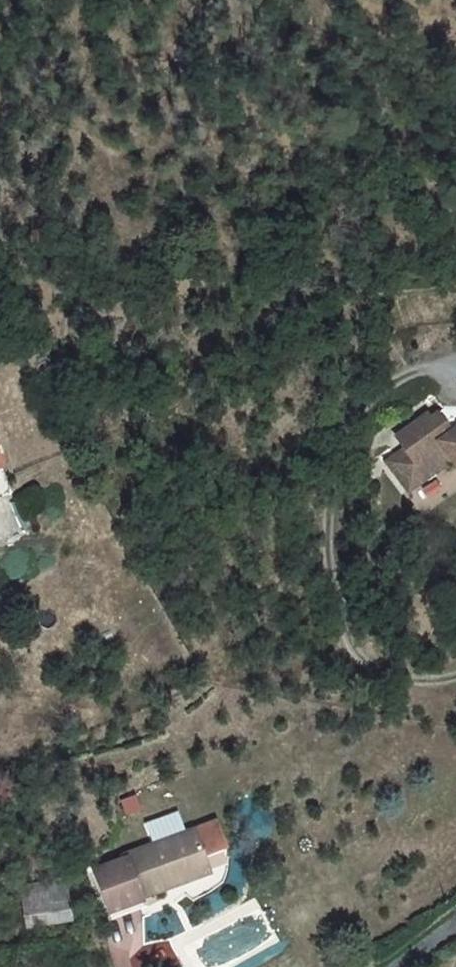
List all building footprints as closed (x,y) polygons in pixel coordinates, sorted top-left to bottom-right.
[(396,473),(417,504),(455,478),(455,421),(453,420),(437,432),(433,428),(405,449),(413,462),(396,473)] [(15,485),(0,450),(0,491),(15,485)] [(198,825),(128,852),(130,859),(99,868),(114,906),(133,899),(214,867),(198,825)] [(70,892),(23,900),(27,920),(50,917),(52,923),(74,918),(70,892)]
